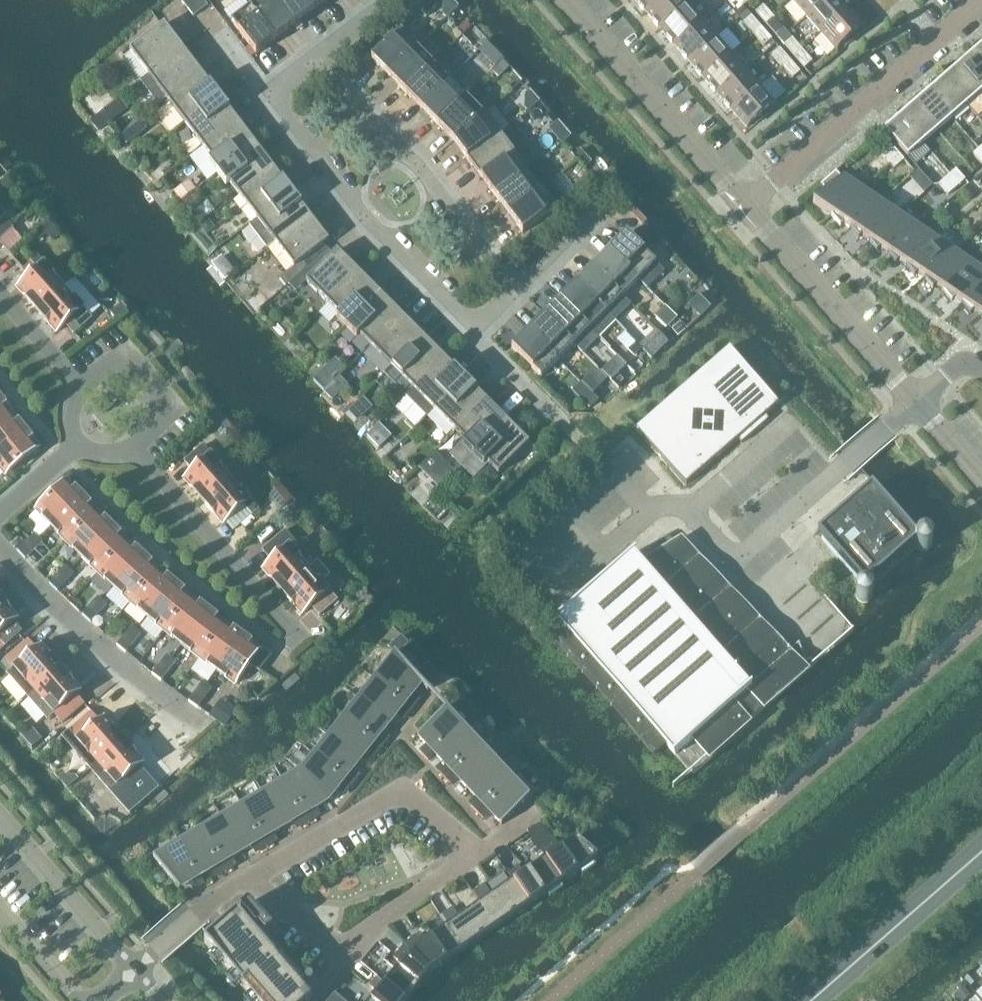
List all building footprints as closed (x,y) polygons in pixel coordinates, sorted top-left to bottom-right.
[(194,17),(208,6),(203,0),(183,0),(182,1),(194,17)] [(250,7),(276,41),(294,27),(273,0),(245,0),(250,7)] [(294,27),(312,13),(302,0),(273,0),(294,27)] [(312,13),(329,0),(302,0),(312,13)] [(646,13),(661,0),(635,0),(646,13)] [(661,29),(694,0),(661,0),(646,13),(661,29)] [(703,21),(711,15),(698,0),(694,0),(661,29),(675,46),(703,21)] [(738,12),(746,5),(741,0),(728,0),(738,12)] [(807,17),(827,0),(794,0),(793,1),(807,17)] [(821,33),(850,9),(842,0),(827,0),(807,17),(821,33)] [(429,1),(420,11),(427,18),(437,8),(429,1)] [(756,13),(766,24),(774,18),(764,6),(756,13)] [(276,41),(250,7),(231,22),(256,55),(276,41)] [(850,9),(821,33),(836,50),(844,44),(846,46),(859,35),(856,33),(864,26),(850,9)] [(744,23),(754,35),(762,28),(751,16),(744,23)] [(774,18),(766,24),(776,36),(784,29),(774,18)] [(675,46),(689,62),(718,38),(703,21),(675,46)] [(463,23),(457,29),(462,35),(471,26),(468,23),(463,23)] [(165,24),(130,51),(148,76),(184,49),(165,24)] [(762,28),(754,35),(764,47),(772,40),(762,28)] [(372,60),(389,77),(418,47),(401,30),(372,60)] [(689,62),(703,79),(732,54),(718,38),(689,62)] [(784,45),(794,57),(802,50),(792,38),(784,45)] [(972,54),(981,65),(981,45),(972,54)] [(389,77),(405,93),(434,63),(418,47),(389,77)] [(158,106),(167,100),(202,73),(184,49),(140,82),(158,106)] [(772,56),(782,67),(790,61),(780,49),(772,56)] [(802,50),(794,57),(805,69),(812,62),(802,50)] [(703,79),(718,95),(746,70),(732,54),(703,79)] [(958,66),(981,93),(981,92),(981,65),(972,54),(958,66)] [(503,61),(492,72),(498,78),(509,67),(503,61)] [(790,61),(782,67),(792,79),(800,72),(790,61)] [(405,93),(421,109),(450,79),(434,63),(405,93)] [(958,66),(943,79),(967,106),(981,93),(958,66)] [(718,95),(732,111),(760,87),(746,70),(718,95)] [(167,100),(185,123),(220,97),(202,73),(167,100)] [(421,109),(437,125),(467,95),(450,79),(421,109)] [(943,79),(929,92),(952,118),(967,106),(943,79)] [(760,87),(732,111),(747,128),(755,121),(757,124),(769,113),(767,111),(775,104),(760,87)] [(524,96),(524,109),(527,113),(539,104),(529,92),(524,96)] [(929,92),(914,104),(938,131),(952,118),(929,92)] [(89,93),(80,100),(94,117),(107,107),(114,102),(107,93),(98,100),(93,99),(89,93)] [(437,125),(453,142),(485,114),(467,95),(437,125)] [(185,123),(203,147),(238,121),(220,97),(185,123)] [(914,104),(900,117),(923,144),(938,131),(914,104)] [(94,117),(90,120),(98,131),(115,118),(107,107),(94,117)] [(453,142),(467,160),(509,128),(493,107),(485,114),(453,142)] [(923,144),(900,117),(885,130),(908,157),(923,144)] [(209,162),(218,174),(256,145),(238,121),(203,147),(212,159),(209,162)] [(556,121),(547,128),(555,138),(564,131),(556,121)] [(467,160),(481,178),(523,146),(509,128),(467,160)] [(128,129),(119,137),(125,146),(135,138),(128,129)] [(230,183),(240,195),(274,169),(256,145),(218,174),(227,186),(230,183)] [(575,145),(567,151),(575,162),(583,156),(575,145)] [(881,153),(888,161),(898,152),(891,145),(881,153)] [(495,196),(528,171),(537,164),(523,146),(481,178),(495,196)] [(979,149),(973,155),(981,165),(981,153),(979,149)] [(898,152),(888,161),(895,169),(904,160),(898,152)] [(587,156),(580,162),(585,168),(592,162),(587,156)] [(537,164),(495,196),(508,214),(551,182),(537,164)] [(164,165),(155,172),(161,179),(170,173),(164,165)] [(240,195),(258,219),(292,193),(274,169),(240,195)] [(919,170),(910,177),(924,194),(933,186),(919,170)] [(956,170),(950,175),(959,185),(965,180),(956,170)] [(813,203),(832,216),(863,190),(843,177),(842,178),(836,172),(821,185),(822,186),(827,191),(813,203)] [(950,175),(944,180),(954,190),(959,185),(950,175)] [(954,190),(944,180),(939,185),(948,195),(954,190)] [(189,181),(175,191),(182,200),(196,189),(189,181)] [(551,182),(508,214),(523,234),(556,208),(565,202),(551,182)] [(843,224),(851,229),(881,203),(863,190),(832,216),(832,217),(840,226),(843,224)] [(267,250),(276,243),(311,217),(292,193),(258,219),(248,226),(267,250)] [(207,201),(192,213),(200,223),(215,212),(207,201)] [(862,236),(869,241),(900,215),(881,203),(851,229),(850,229),(859,239),(862,236)] [(12,229),(0,214),(0,240),(12,229)] [(881,249),(888,254),(918,228),(900,215),(869,241),(869,242),(878,251),(881,249)] [(311,217),(276,243),(295,268),(280,279),(286,287),(300,275),(328,250),(325,245),(329,242),(311,217)] [(207,222),(199,229),(206,237),(207,236),(210,233),(211,226),(207,222)] [(899,261),(907,266),(937,240),(918,228),(888,254),(896,264),(899,261)] [(627,234),(610,251),(639,280),(648,289),(665,272),(648,255),(656,246),(639,229),(631,238),(627,234)] [(918,274),(925,279),(955,253),(937,240),(907,266),(906,266),(915,276),(918,274)] [(328,250),(300,275),(306,281),(328,303),(359,273),(337,251),(333,255),(328,250)] [(610,251),(593,267),(623,296),(639,280),(610,251)] [(936,286),(944,291),(974,265),(955,253),(925,279),(933,289),(936,286)] [(30,277),(17,288),(37,311),(63,288),(64,287),(47,268),(36,256),(30,261),(32,263),(38,270),(30,277)] [(214,262),(210,265),(224,283),(229,279),(235,274),(222,256),(214,262)] [(32,263),(24,270),(30,277),(38,270),(32,263)] [(963,304),(981,287),(981,271),(974,265),(944,291),(943,291),(952,301),(955,299),(963,304)] [(593,267),(577,283),(615,321),(631,305),(623,296),(593,267)] [(336,317),(346,328),(380,294),(359,273),(328,303),(339,314),(336,317)] [(63,288),(37,311),(56,333),(63,328),(65,325),(74,335),(91,319),(90,317),(100,308),(74,278),(64,287),(63,288)] [(577,283),(561,299),(599,337),(615,321),(577,283)] [(981,316),(981,287),(963,304),(962,304),(971,314),(974,311),(981,316)] [(259,293),(249,302),(258,312),(268,302),(259,293)] [(360,335),(371,346),(402,315),(380,294),(346,328),(357,339),(360,335)] [(545,315),(575,345),(583,353),(599,337),(561,299),(545,315)] [(122,304),(111,314),(116,320),(127,310),(122,304)] [(686,312),(678,319),(685,326),(692,318),(686,312)] [(371,346),(392,367),(423,336),(402,315),(371,346)] [(545,315),(529,331),(558,361),(575,345),(545,315)] [(679,324),(672,330),(679,337),(685,331),(679,324)] [(558,361),(529,331),(512,348),(541,378),(558,361)] [(640,332),(634,339),(634,340),(642,348),(649,341),(640,332)] [(392,367),(384,374),(406,396),(413,388),(444,358),(423,336),(392,367)] [(634,340),(625,348),(634,357),(642,349),(634,340)] [(730,347),(636,429),(684,486),(738,440),(742,444),(769,420),(765,416),(779,404),(730,347)] [(306,355),(301,360),(307,367),(312,362),(306,355)] [(413,388),(406,396),(427,417),(434,410),(465,379),(444,358),(413,388)] [(335,359),(317,376),(329,388),(346,370),(335,359)] [(610,364),(602,372),(613,382),(621,374),(610,364)] [(601,373),(593,381),(601,388),(608,381),(601,373)] [(434,410),(455,431),(486,400),(465,379),(434,410)] [(325,392),(322,394),(331,403),(333,401),(346,389),(338,380),(325,392)] [(591,393),(582,402),(589,410),(598,401),(591,393)] [(12,415),(0,399),(0,424),(12,415)] [(453,455),(463,466),(507,421),(486,400),(455,431),(466,442),(453,455)] [(357,402),(349,411),(357,418),(365,409),(357,402)] [(25,432),(12,415),(0,424),(0,452),(25,432)] [(507,421),(463,466),(474,476),(487,463),(499,474),(530,443),(507,421)] [(0,452),(0,470),(5,476),(39,449),(25,432),(0,452)] [(194,471),(184,480),(203,502),(230,479),(203,447),(185,462),(194,471)] [(433,453),(418,468),(428,479),(443,464),(433,453)] [(230,479),(203,502),(223,525),(244,506),(252,516),(258,510),(230,479)] [(35,511),(50,527),(82,497),(67,481),(35,511)] [(872,589),(871,588),(918,547),(919,548),(921,549),(922,550),(923,550),(925,550),(927,550),(928,549),(929,548),(930,547),(931,547),(932,546),(932,544),(933,543),(933,542),(933,541),(932,539),(932,537),(931,535),(929,534),(927,533),(925,533),(923,533),(921,534),(920,534),(919,535),(875,484),(815,537),(859,587),(858,588),(857,589),(856,590),(856,591),(856,592),(856,593),(856,595),(857,597),(858,599),(859,600),(860,601),(861,602),(863,602),(864,602),(866,602),(868,602),(870,601),(871,600),(872,599),(873,597),(873,596),(873,594),(873,593),(873,592),(873,591),(872,590),(872,589)] [(281,485),(274,492),(286,505),(293,499),(281,485)] [(50,527),(66,543),(97,512),(82,497),(50,527)] [(296,501),(288,508),(295,516),(303,509),(296,501)] [(66,543),(81,559),(112,527),(97,512),(66,543)] [(81,559),(97,574),(128,542),(112,527),(81,559)] [(262,570),(282,593),(309,569),(297,555),(302,552),(284,532),(261,552),(270,563),(262,570)] [(35,534),(26,543),(34,551),(43,543),(35,534)] [(555,634),(553,635),(654,754),(667,743),(675,753),(693,737),(709,756),(854,630),(853,629),(820,657),(805,663),(798,646),(789,653),(728,590),(681,541),(676,544),(668,536),(648,554),(652,559),(642,565),(633,554),(557,620),(563,626),(555,634)] [(97,574),(114,589),(143,556),(128,542),(97,574)] [(34,551),(26,543),(17,551),(25,560),(34,551)] [(114,589),(130,604),(159,571),(143,556),(114,589)] [(309,569),(282,593),(304,618),(313,610),(319,617),(319,616),(337,601),(322,583),(330,576),(318,562),(309,569)] [(66,567),(57,575),(66,583),(74,575),(66,567)] [(130,604),(147,618),(175,585),(159,571),(130,604)] [(66,583),(57,575),(49,584),(57,592),(66,583)] [(147,618),(164,632),(192,598),(175,585),(147,618)] [(98,597),(90,606),(99,614),(107,605),(98,597)] [(20,633),(12,624),(18,619),(0,598),(0,650),(20,633)] [(164,632),(182,646),(209,612),(192,598),(164,632)] [(99,614),(90,606),(82,615),(91,623),(99,614)] [(182,646),(199,660),(226,625),(209,612),(182,646)] [(199,660),(217,673),(243,637),(226,625),(199,660)] [(132,627),(124,636),(133,644),(141,634),(132,627)] [(133,644),(124,636),(116,646),(126,653),(133,644)] [(243,637),(217,673),(235,686),(250,665),(259,671),(270,656),(243,637)] [(8,675),(28,697),(61,668),(41,646),(36,650),(28,641),(6,660),(14,669),(8,675)] [(166,655),(159,665),(169,672),(176,663),(166,655)] [(395,655),(374,681),(412,711),(417,704),(410,698),(422,683),(395,655)] [(169,672),(159,665),(152,675),(161,682),(169,672)] [(430,666),(421,675),(433,687),(434,687),(443,679),(430,666)] [(61,668),(28,697),(48,720),(54,714),(62,724),(84,705),(76,695),(81,691),(61,668)] [(374,681),(359,699),(390,724),(399,712),(407,718),(412,711),(374,681)] [(202,682),(195,692),(205,699),(212,689),(202,682)] [(205,699),(195,692),(188,702),(198,709),(205,699)] [(359,699),(344,718),(382,748),(387,742),(380,736),(390,724),(359,699)] [(215,708),(209,717),(216,721),(218,723),(225,728),(231,720),(215,708)] [(63,737),(91,769),(124,740),(104,718),(99,722),(88,709),(65,728),(69,733),(63,737)] [(428,761),(434,755),(463,727),(446,709),(417,736),(428,748),(422,754),(428,761)] [(344,718),(329,737),(360,761),(369,749),(377,755),(382,748),(344,718)] [(438,772),(444,778),(451,772),(480,745),(463,727),(434,755),(445,766),(438,772)] [(329,737),(314,756),(345,780),(352,786),(358,779),(350,773),(360,761),(329,737)] [(124,740),(91,769),(111,792),(116,787),(124,797),(146,777),(138,768),(144,763),(124,740)] [(457,778),(468,790),(496,762),(480,745),(451,772),(444,778),(450,785),(457,778)] [(314,756),(301,772),(327,802),(339,787),(347,793),(352,786),(345,780),(314,756)] [(471,807),(478,814),(513,780),(496,762),(468,790),(478,801),(471,807)] [(301,772),(283,782),(308,824),(316,819),(311,811),(327,802),(301,772)] [(61,776),(58,778),(67,789),(78,780),(76,777),(61,776)] [(513,780),(478,814),(483,820),(490,813),(501,825),(530,798),(513,780)] [(283,782),(263,794),(283,828),(296,820),(301,828),(308,824),(283,782)] [(142,788),(134,795),(143,804),(150,798),(142,788)] [(263,794),(242,807),(267,848),(274,844),(270,836),(283,828),(263,794)] [(242,807),(221,819),(242,853),(255,845),(259,853),(267,848),(242,807)] [(221,819),(201,831),(226,873),(233,868),(228,860),(242,853),(221,819)] [(551,844),(540,851),(546,859),(561,882),(570,876),(580,870),(583,874),(596,865),(593,860),(598,857),(595,855),(612,845),(593,828),(576,838),(556,851),(551,844)] [(201,831),(180,843),(200,877),(213,869),(218,877),(226,873),(201,831)] [(145,843),(134,850),(138,858),(150,851),(145,843)] [(200,877),(180,843),(153,859),(180,890),(193,882),(198,890),(205,885),(200,877)] [(508,874),(513,881),(529,905),(547,892),(550,896),(564,887),(561,883),(561,882),(546,859),(524,874),(518,866),(508,874)] [(475,895),(480,904),(496,927),(529,905),(513,881),(490,897),(485,889),(475,895)] [(312,1000),(253,933),(258,928),(266,936),(272,930),(249,903),(204,942),(232,974),(225,980),(232,988),(239,982),(250,995),(243,1000),(244,1000),(311,1000),(312,1000)] [(442,918),(448,926),(464,949),(496,927),(480,904),(458,919),(452,911),(442,918)] [(405,944),(412,951),(431,972),(464,949),(448,926),(426,941),(420,933),(405,944)] [(384,984),(404,1000),(407,1000),(431,972),(412,951),(405,944),(394,958),(401,964),(384,984)] [(969,986),(973,983),(967,976),(964,979),(969,986)] [(370,1000),(404,1000),(384,984),(377,978),(369,987),(377,993),(370,1000)] [(954,994),(960,1000),(963,1000),(971,994),(963,986),(954,994)]
